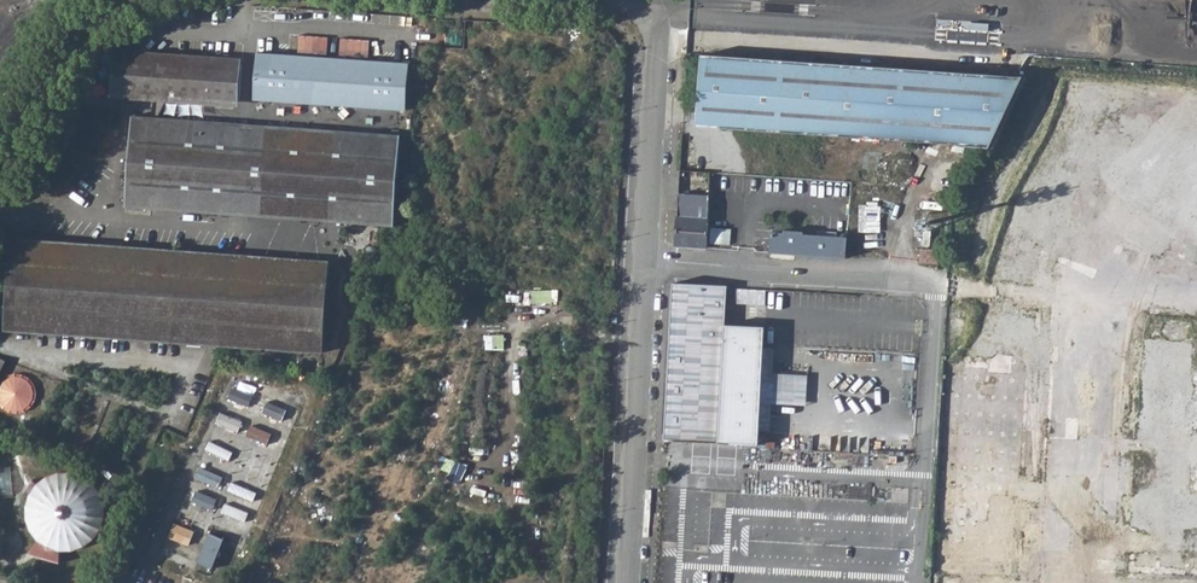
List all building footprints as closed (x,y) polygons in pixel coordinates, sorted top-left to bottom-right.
[(239,101),(242,58),(129,51),(115,50),(112,93),(133,94),(150,95),(239,101)] [(697,50),(693,118),(986,141),(1021,74),(697,50)] [(411,65),(257,53),(253,101),(407,113),(411,65)] [(133,94),(112,93),(111,96),(111,98),(238,107),(239,101),(150,95),(133,94)] [(123,114),(110,113),(109,124),(122,125),(123,114)] [(151,116),(132,115),(124,203),(143,204),(147,205),(150,205),(173,207),(212,210),(225,211),(247,213),(326,220),(349,222),(366,223),(370,223),(374,224),(392,225),(399,137),(381,136),(377,135),(373,135),(356,133),(335,132),(330,131),(312,130),(305,129),(257,125),(241,124),(232,123),(220,122),(198,120),(183,119),(158,117),(154,117),(151,116)] [(707,192),(677,190),(674,244),(705,246),(707,201),(707,192)] [(725,203),(707,201),(705,246),(719,246),(721,213),(725,213),(725,203)] [(783,231),(771,230),(771,250),(845,255),(846,235),(802,231),(802,228),(783,228),(783,231)] [(33,238),(9,236),(6,282),(2,324),(2,326),(2,327),(321,350),(328,258),(33,238)] [(938,245),(919,245),(918,259),(936,261),(938,245)] [(737,443),(758,444),(759,430),(761,394),(772,395),(773,383),(761,382),(764,344),(764,326),(725,324),(727,284),(672,280),(663,440),(737,443)] [(765,289),(735,288),(735,302),(764,304),(765,289)] [(761,394),(759,430),(770,430),(771,403),(805,405),(807,374),(773,372),(774,345),(764,344),(761,382),(773,383),(772,395),(761,394)] [(34,488),(30,493),(28,500),(27,507),(27,514),(28,521),(31,527),(35,533),(39,539),(48,545),(59,548),(67,549),(74,548),(81,546),(87,542),(93,538),(98,532),(101,526),(104,519),(105,512),(104,505),(103,497),(100,491),(96,485),(90,480),(84,476),(77,473),(70,471),(63,471),(56,472),(49,475),(43,479),(37,484),(34,488)] [(24,492),(30,493),(34,488),(37,484),(34,478),(24,492)] [(175,522),(169,536),(190,544),(195,530),(175,522)] [(214,568),(225,537),(209,532),(198,562),(214,568)] [(48,545),(39,539),(28,554),(33,555),(60,561),(59,548),(48,545)]
